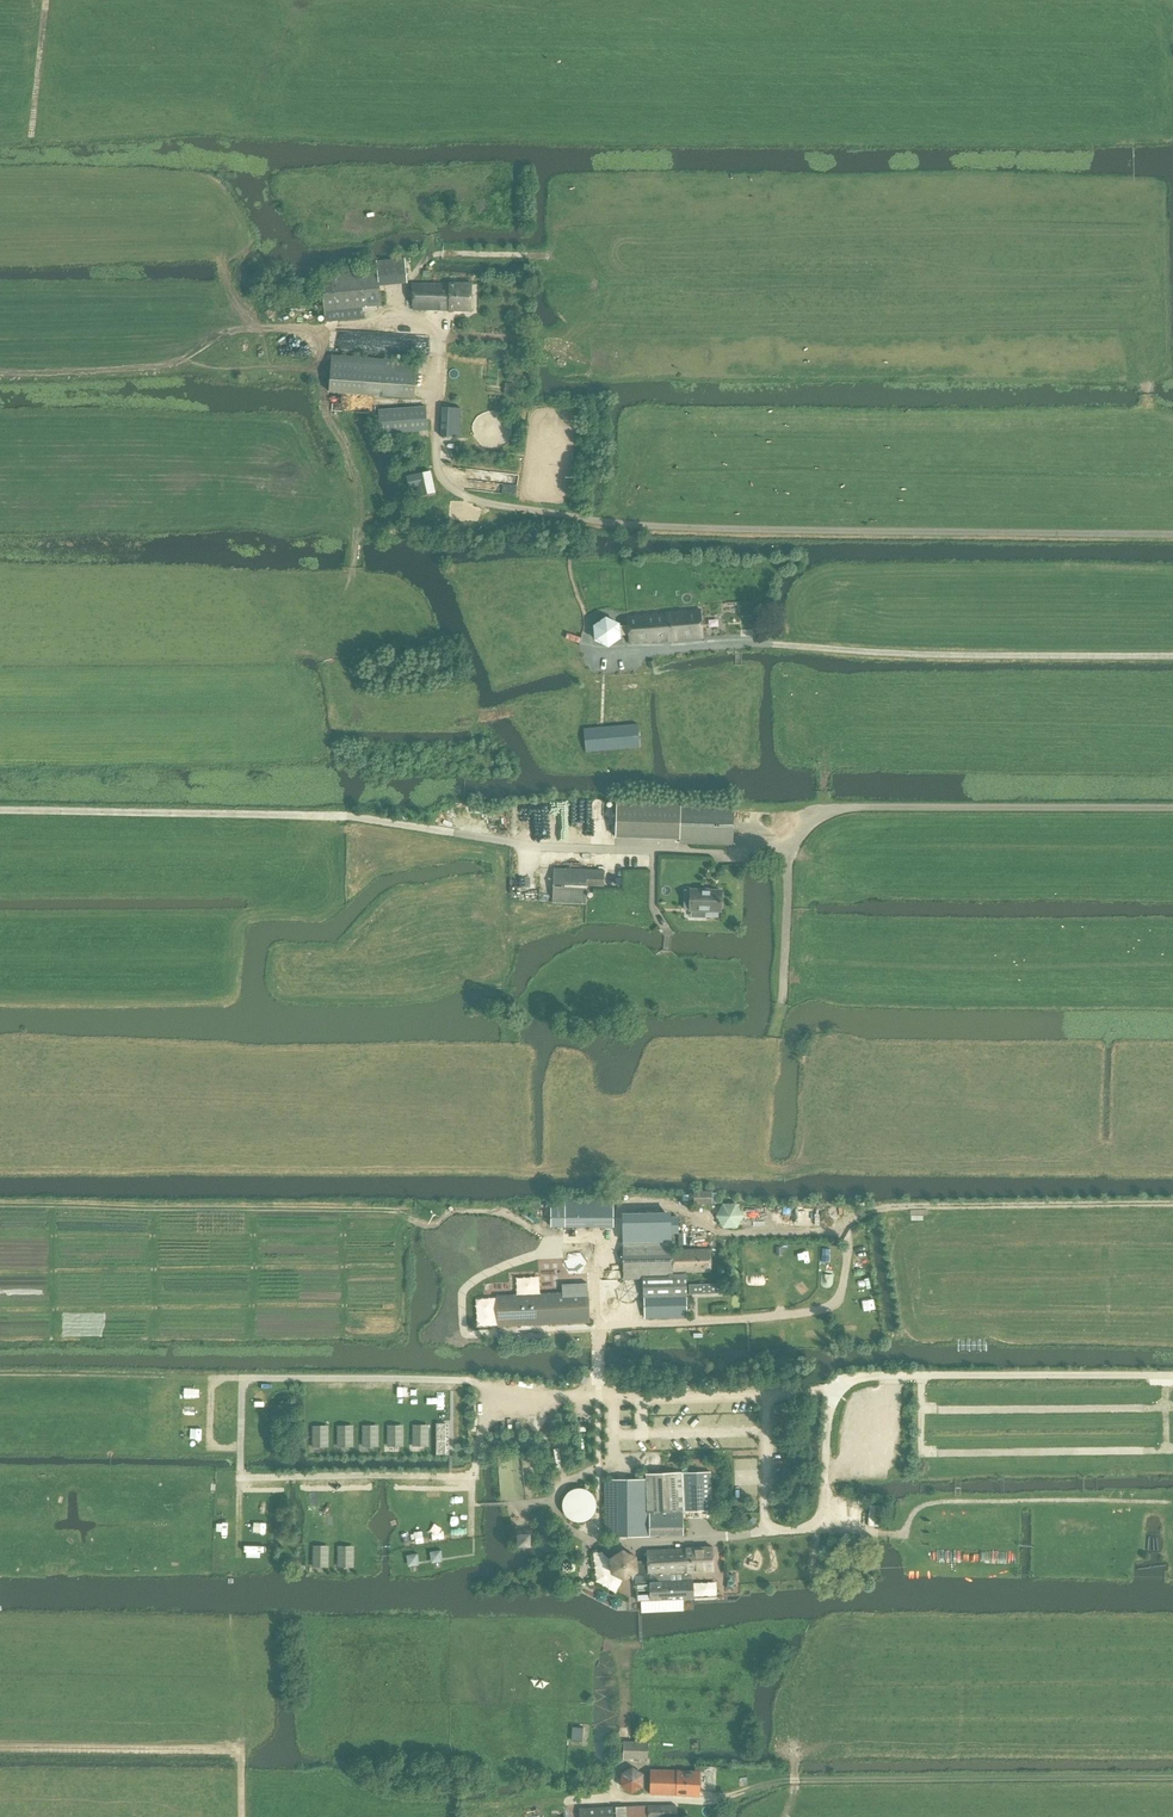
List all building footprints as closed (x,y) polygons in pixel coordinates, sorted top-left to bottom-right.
[(377,306),(381,305),(378,271),(321,277),(325,322),(365,318),(364,312),(377,310),(377,306)] [(472,311),(472,284),(450,283),(450,284),(412,283),(414,309),(449,310),(472,311)] [(415,398),(417,361),(332,356),(330,394),(415,398)] [(426,406),(378,410),(380,434),(428,431),(426,406)] [(461,408),(457,408),(442,407),(440,437),(449,437),(450,431),(455,432),(456,423),(461,423),(461,408)] [(435,493),(430,471),(407,476),(409,488),(417,486),(420,497),(435,493)] [(604,620),(595,626),(596,640),(608,645),(619,638),(619,635),(622,635),(626,635),(629,635),(630,644),(703,638),(700,610),(627,616),(628,623),(628,625),(623,626),(619,626),(618,626),(618,624),(608,619),(606,618),(604,620)] [(584,729),(586,752),(639,747),(637,724),(584,729)] [(679,843),(733,845),(734,805),(617,801),(616,837),(680,839),(679,843)] [(604,886),(605,871),(555,869),(553,902),(587,903),(587,885),(604,886)] [(685,890),(684,909),(690,910),(707,911),(707,917),(718,917),(718,911),(721,911),(721,891),(691,890),(685,890)] [(551,1200),(551,1227),(613,1227),(613,1200),(551,1200)] [(716,1216),(724,1228),(738,1227),(745,1215),(737,1202),(723,1203),(716,1216)] [(710,1249),(673,1250),(672,1233),(679,1233),(679,1217),(625,1218),(626,1279),(644,1279),(645,1318),(686,1317),(685,1272),(711,1271),(710,1249)] [(556,1274),(567,1280),(578,1274),(578,1262),(567,1255),(556,1261),(556,1274)] [(499,1323),(499,1326),(589,1322),(588,1291),(530,1294),(510,1295),(497,1295),(499,1323)] [(683,1535),(683,1511),(712,1510),(710,1472),(649,1473),(649,1480),(605,1480),(605,1536),(683,1535)] [(595,1506),(595,1503),(595,1500),(594,1497),(593,1494),(591,1492),(588,1490),(586,1488),(583,1488),(579,1487),(576,1488),(573,1489),(571,1491),(569,1493),(567,1496),(566,1499),(566,1502),(566,1505),(567,1508),(568,1511),(570,1513),(573,1515),(575,1516),(578,1517),(582,1517),(585,1517),(587,1515),(590,1514),(592,1511),(594,1509),(595,1506)] [(712,1547),(686,1548),(687,1572),(690,1572),(714,1570),(712,1547)] [(623,1550),(611,1557),(611,1571),(624,1577),(636,1570),(638,1601),(641,1601),(642,1612),(684,1610),(684,1607),(683,1599),(694,1598),(693,1588),(693,1580),(691,1580),(690,1572),(687,1572),(686,1548),(647,1550),(648,1565),(641,1566),(636,1566),(635,1556),(623,1550)] [(442,1549),(430,1551),(432,1562),(444,1561),(442,1549)] [(419,1552),(407,1554),(408,1565),(421,1563),(419,1552)] [(616,1758),(623,1758),(648,1759),(648,1742),(624,1741),(624,1745),(616,1744),(616,1758)] [(645,1773),(634,1766),(622,1771),(621,1784),(632,1792),(644,1786),(645,1773)] [(699,1796),(700,1771),(650,1769),(650,1794),(699,1796)] [(675,1805),(648,1805),(616,1806),(616,1816),(675,1816),(675,1805)] [(613,1806),(579,1808),(580,1816),(613,1816),(613,1806)]
